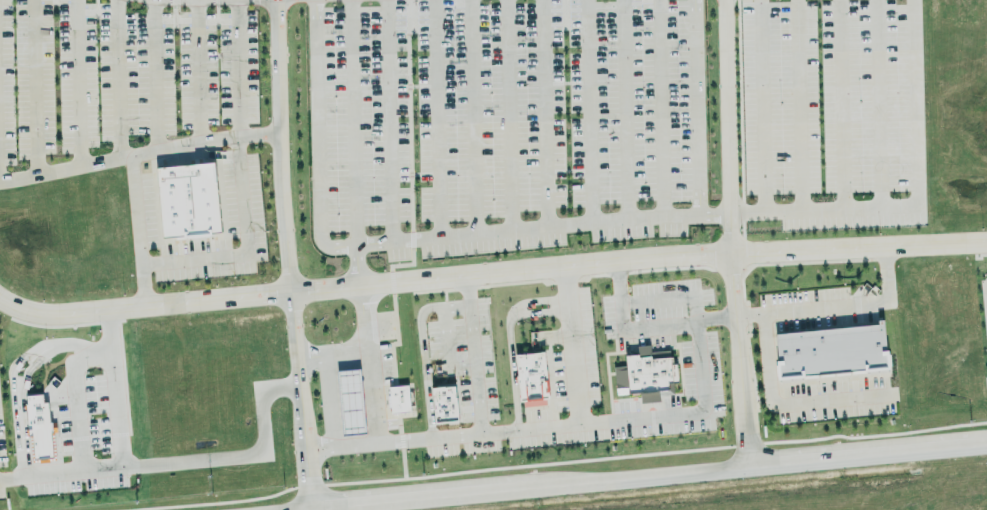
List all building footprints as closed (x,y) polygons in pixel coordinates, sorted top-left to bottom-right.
[(163,237),(156,167),(212,161),(219,231),(163,237)] [(775,332),(884,321),(889,367),(780,377),(775,332)] [(515,353),(543,350),(548,397),(520,400),(515,353)] [(628,392),(624,354),(638,353),(638,356),(650,355),(650,358),(672,356),(673,363),(675,362),(677,382),(667,383),(668,389),(628,392)] [(343,434),(336,370),(358,367),(364,431),(343,434)] [(390,412),(388,385),(406,383),(409,411),(390,412)] [(435,422),(432,387),(453,385),(456,420),(435,422)] [(24,403),(31,459),(54,456),(47,401),(42,401),(41,393),(26,395),(27,403),(24,403)]
